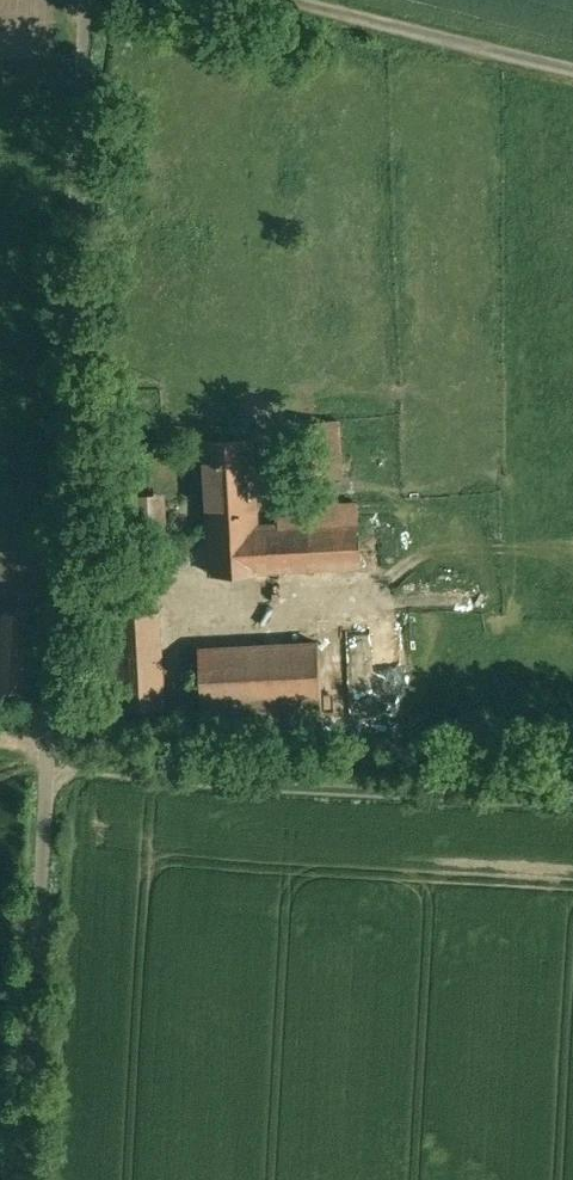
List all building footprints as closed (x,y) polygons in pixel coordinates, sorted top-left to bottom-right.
[(339,419),(299,421),(302,479),(342,476),(339,419)] [(253,437),(204,440),(209,525),(258,523),(253,437)] [(359,501),(279,505),(280,522),(258,523),(209,525),(212,573),(213,573),(213,572),(362,565),(359,501)] [(165,510),(137,512),(138,536),(167,534),(165,510)] [(27,612),(5,611),(1,690),(23,691),(27,612)] [(159,611),(116,613),(123,727),(166,724),(159,611)] [(319,642),(200,648),(205,731),(324,725),(319,642)]
